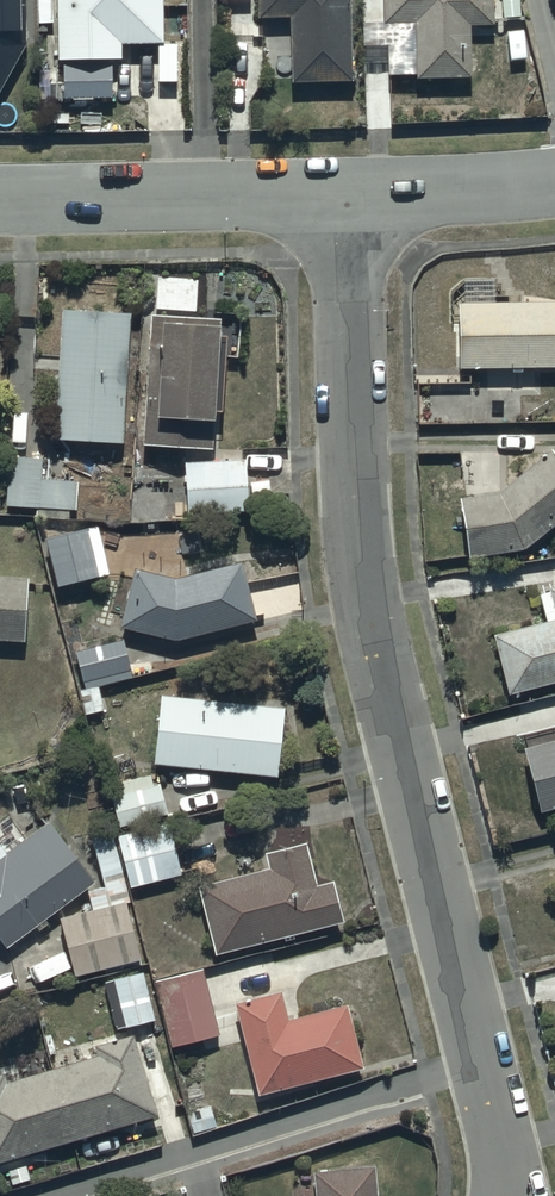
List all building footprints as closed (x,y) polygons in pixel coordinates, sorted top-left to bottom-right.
[(20,48),(19,0),(0,0),(0,83),(20,48)] [(60,59),(122,58),(122,43),(162,43),(162,0),(59,0),(60,59)] [(252,20),(284,20),(285,86),(341,85),(341,78),(349,78),(347,0),(251,0),(252,20)] [(376,27),(407,26),(408,56),(381,56),(381,78),(409,78),(409,82),(463,81),(463,75),(469,75),(468,37),(463,37),(463,29),(487,28),(487,24),(489,24),(488,0),(375,0),(376,27)] [(112,62),(63,63),(64,98),(112,97),(112,62)] [(487,306),(487,283),(444,283),(444,308),(448,308),(448,373),(554,371),(554,306),(487,306)] [(122,317),(54,314),(47,443),(115,447),(122,317)] [(213,323),(141,320),(135,450),(202,454),(204,415),(209,416),(213,323)] [(6,459),(3,459),(0,510),(31,512),(30,523),(68,525),(71,484),(38,482),(39,461),(24,460),(25,435),(7,434),(6,459)] [(459,560),(516,551),(554,520),(554,466),(544,452),(492,494),(450,500),(459,560)] [(241,463),(179,464),(179,518),(241,517),(241,463)] [(91,526),(36,543),(49,591),(66,587),(105,576),(91,526)] [(124,574),(112,631),(169,645),(249,623),(234,567),(169,584),(124,574)] [(16,645),(19,583),(0,582),(0,644),(16,645)] [(484,636),(501,697),(554,682),(554,587),(531,594),(538,621),(484,636)] [(118,642),(69,654),(79,692),(73,693),(79,718),(98,714),(92,690),(128,681),(118,642)] [(275,709),(151,695),(144,765),(268,778),(275,709)] [(515,749),(531,815),(554,809),(554,740),(515,749)] [(110,795),(104,797),(112,829),(159,816),(148,776),(108,786),(110,795)] [(88,884),(41,821),(18,839),(0,814),(0,950),(88,884)] [(109,839),(123,892),(176,876),(160,823),(109,839)] [(123,892),(109,839),(105,825),(82,832),(102,899),(123,892)] [(261,868),(189,887),(207,957),(334,925),(324,884),(311,887),(300,843),(258,854),(261,868)] [(554,928),(554,882),(544,885),(554,928)] [(86,911),(51,920),(66,979),(136,961),(121,902),(102,907),(99,895),(83,899),(86,911)] [(200,970),(149,982),(164,1048),(215,1037),(200,970)] [(142,973),(106,981),(117,1030),(153,1022),(142,973)] [(273,992),(226,1003),(249,1098),(355,1072),(353,1067),(357,1066),(343,1006),(280,1021),(273,992)] [(150,1117),(125,1036),(113,1040),(111,1034),(79,1044),(84,1058),(0,1084),(0,1162),(150,1117)] [(305,1173),(307,1195),(373,1195),(370,1167),(305,1173)]
